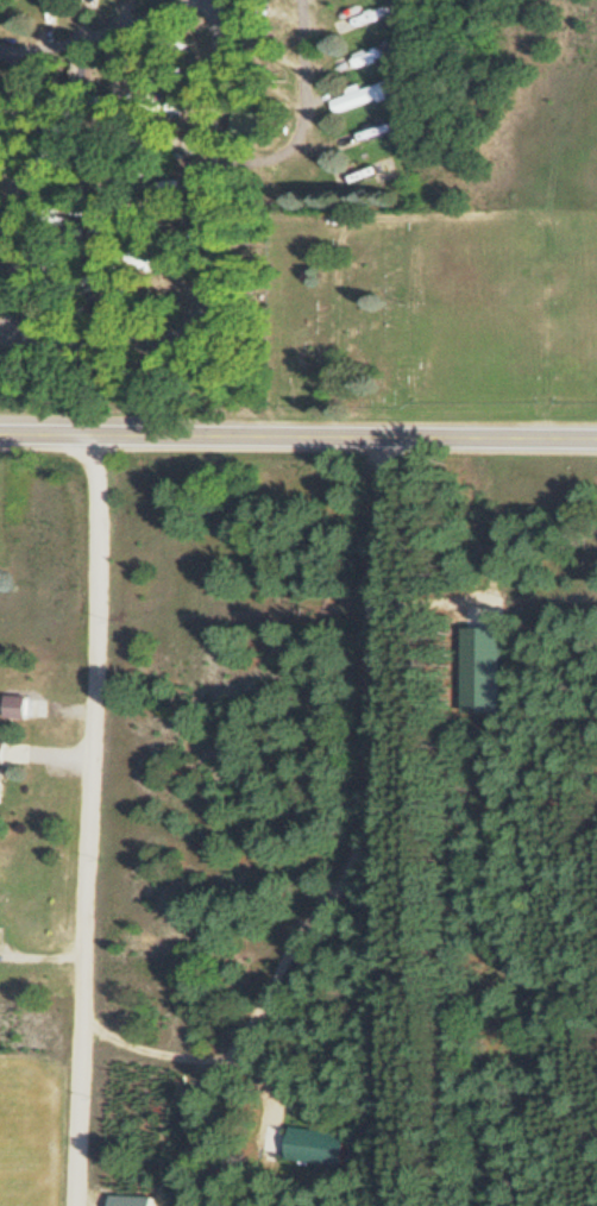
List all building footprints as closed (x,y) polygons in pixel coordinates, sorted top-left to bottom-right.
[(51,24),(62,24),(62,0),(51,0),(51,24)] [(398,56),(395,44),(338,59),(341,72),(398,56)] [(394,96),(388,81),(362,90),(361,85),(345,91),(348,97),(332,102),(337,116),(394,96)] [(42,165),(61,171),(63,164),(44,158),(42,165)] [(7,720),(27,720),(27,697),(7,697),(7,720)] [(349,1166),(351,1133),(293,1128),(290,1161),(349,1166)] [(153,1196),(111,1196),(111,1205),(153,1205),(153,1196)]
